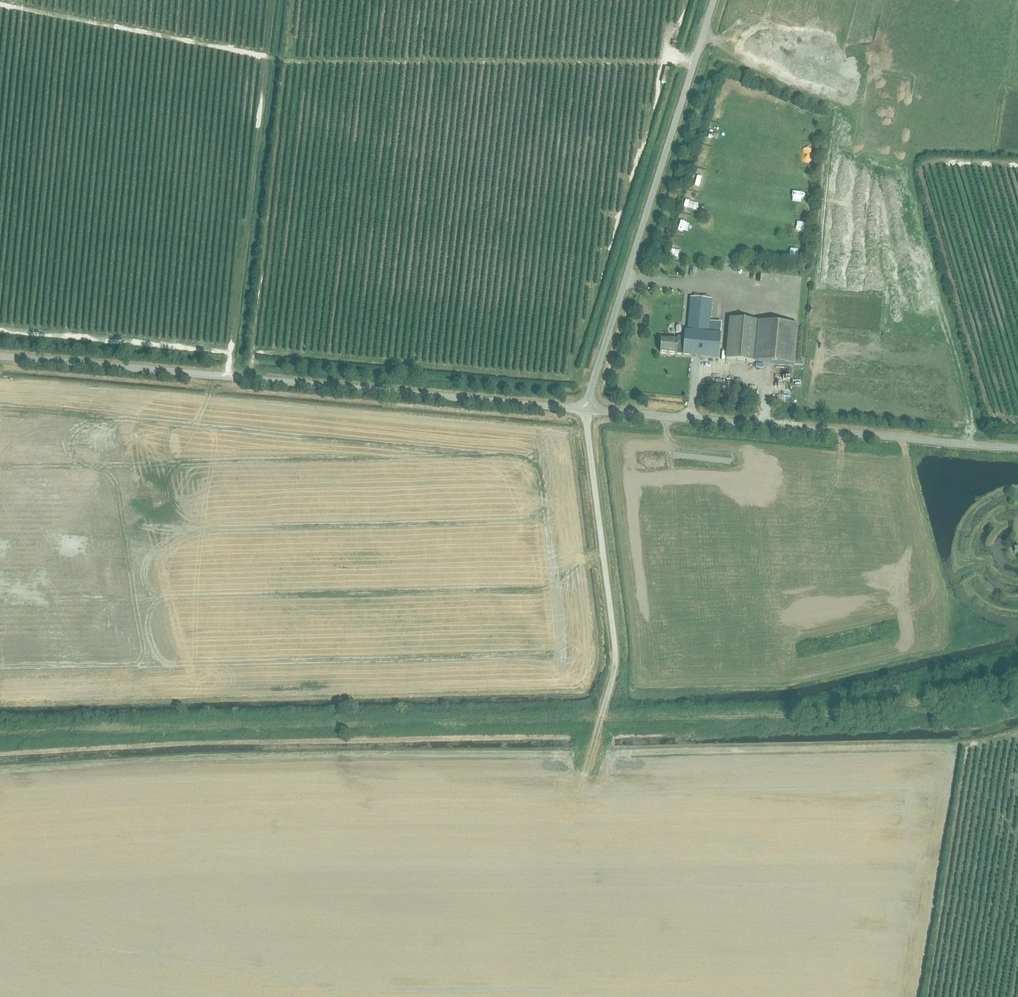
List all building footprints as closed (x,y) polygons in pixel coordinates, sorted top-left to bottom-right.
[(779,106),(783,96),(775,93),(771,103),(779,106)] [(700,148),(709,151),(711,143),(702,141),(700,148)] [(811,151),(812,143),(802,143),(802,151),(811,151)] [(800,176),(810,176),(810,166),(799,166),(800,176)] [(661,339),(660,353),(676,354),(683,354),(683,355),(719,358),(721,335),(722,323),(710,322),(711,299),(691,298),(688,332),(685,331),(685,337),(678,337),(677,341),(661,339)] [(794,366),(797,326),(729,321),(726,361),(794,366)]
